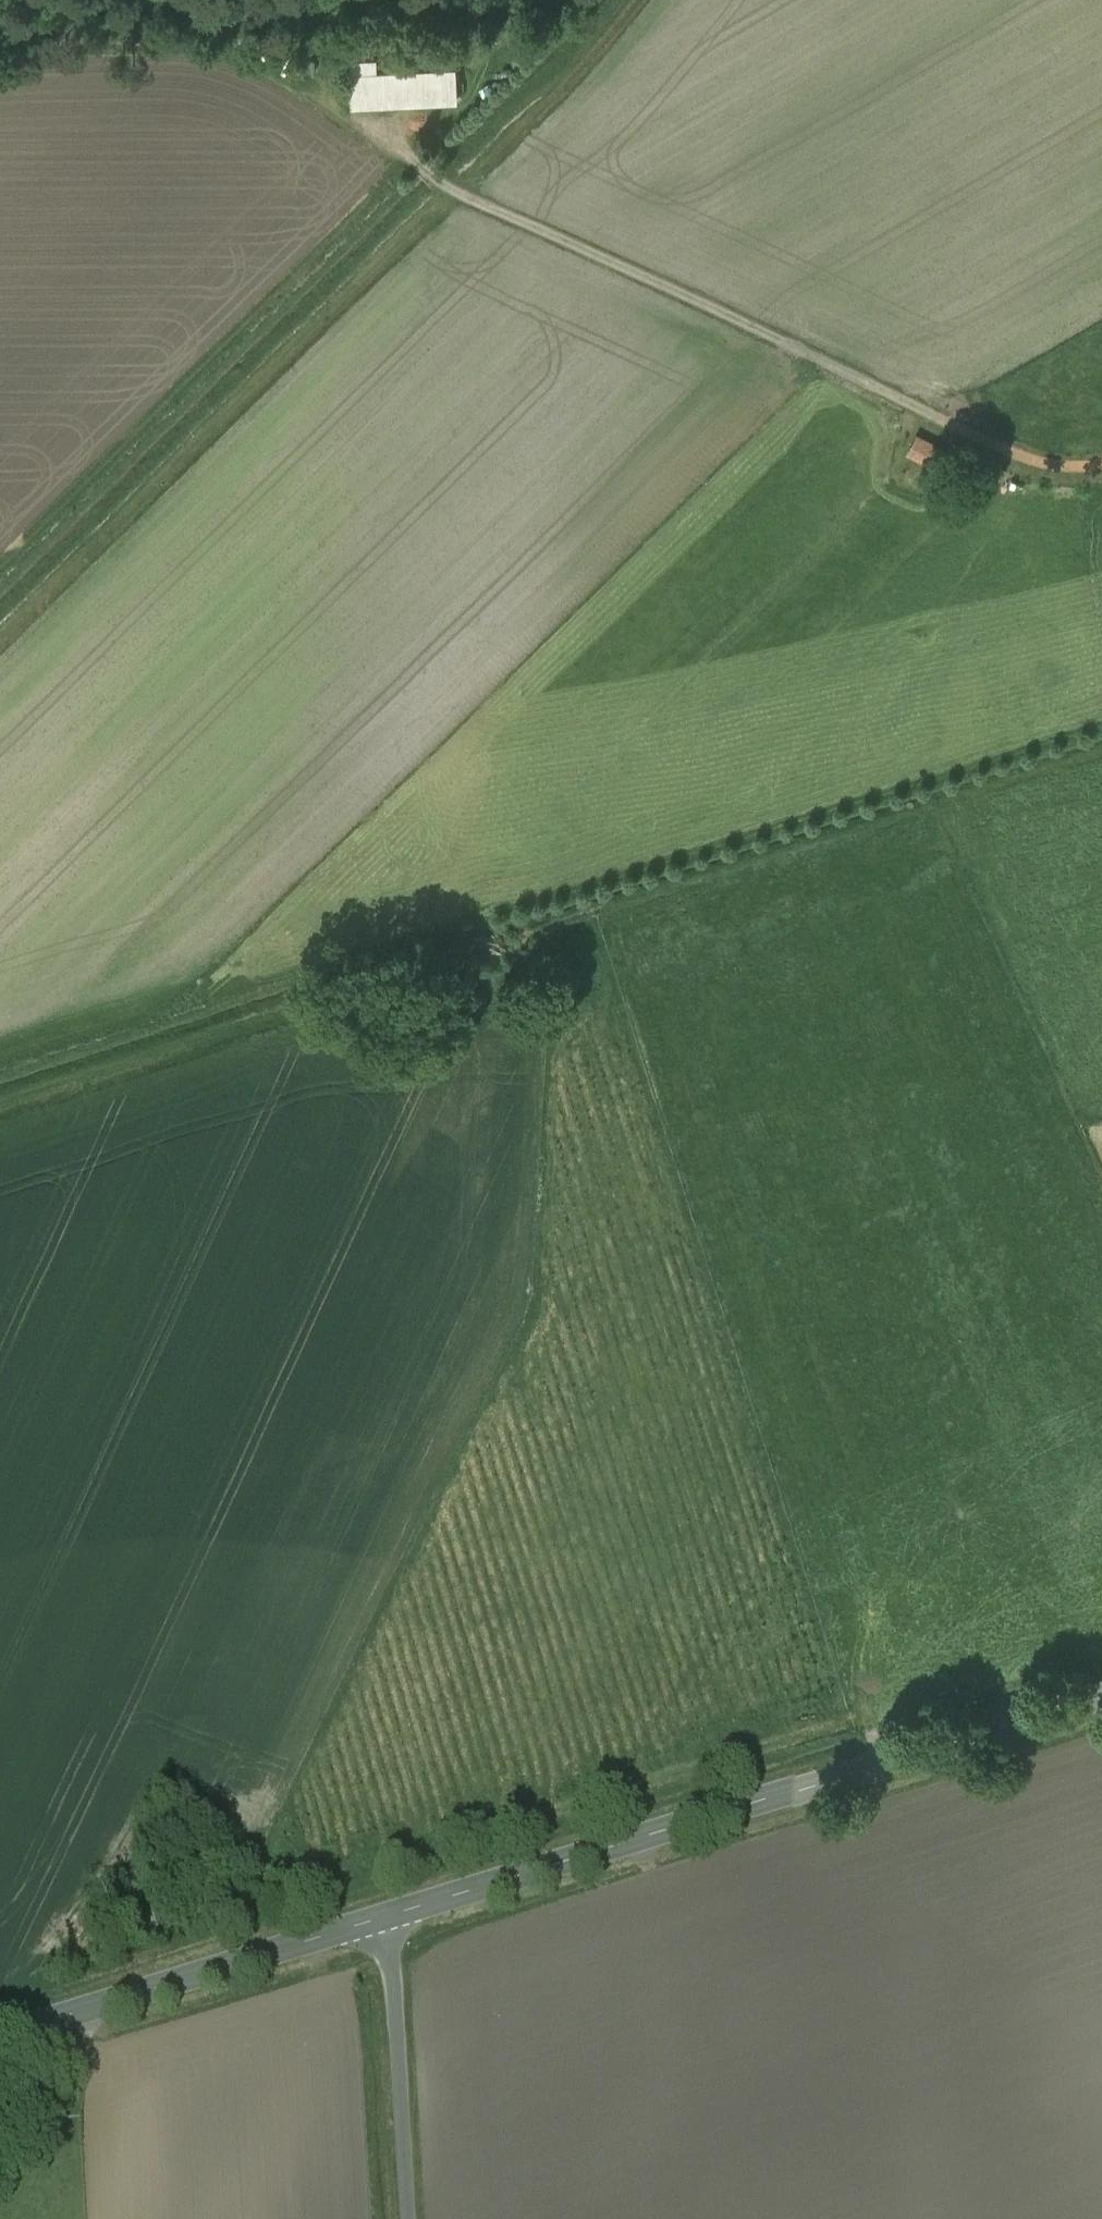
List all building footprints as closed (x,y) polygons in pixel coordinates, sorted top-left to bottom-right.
[(456,65),(348,71),(349,105),(458,99),(456,65)] [(917,432),(906,453),(933,467),(944,446),(917,432)]
